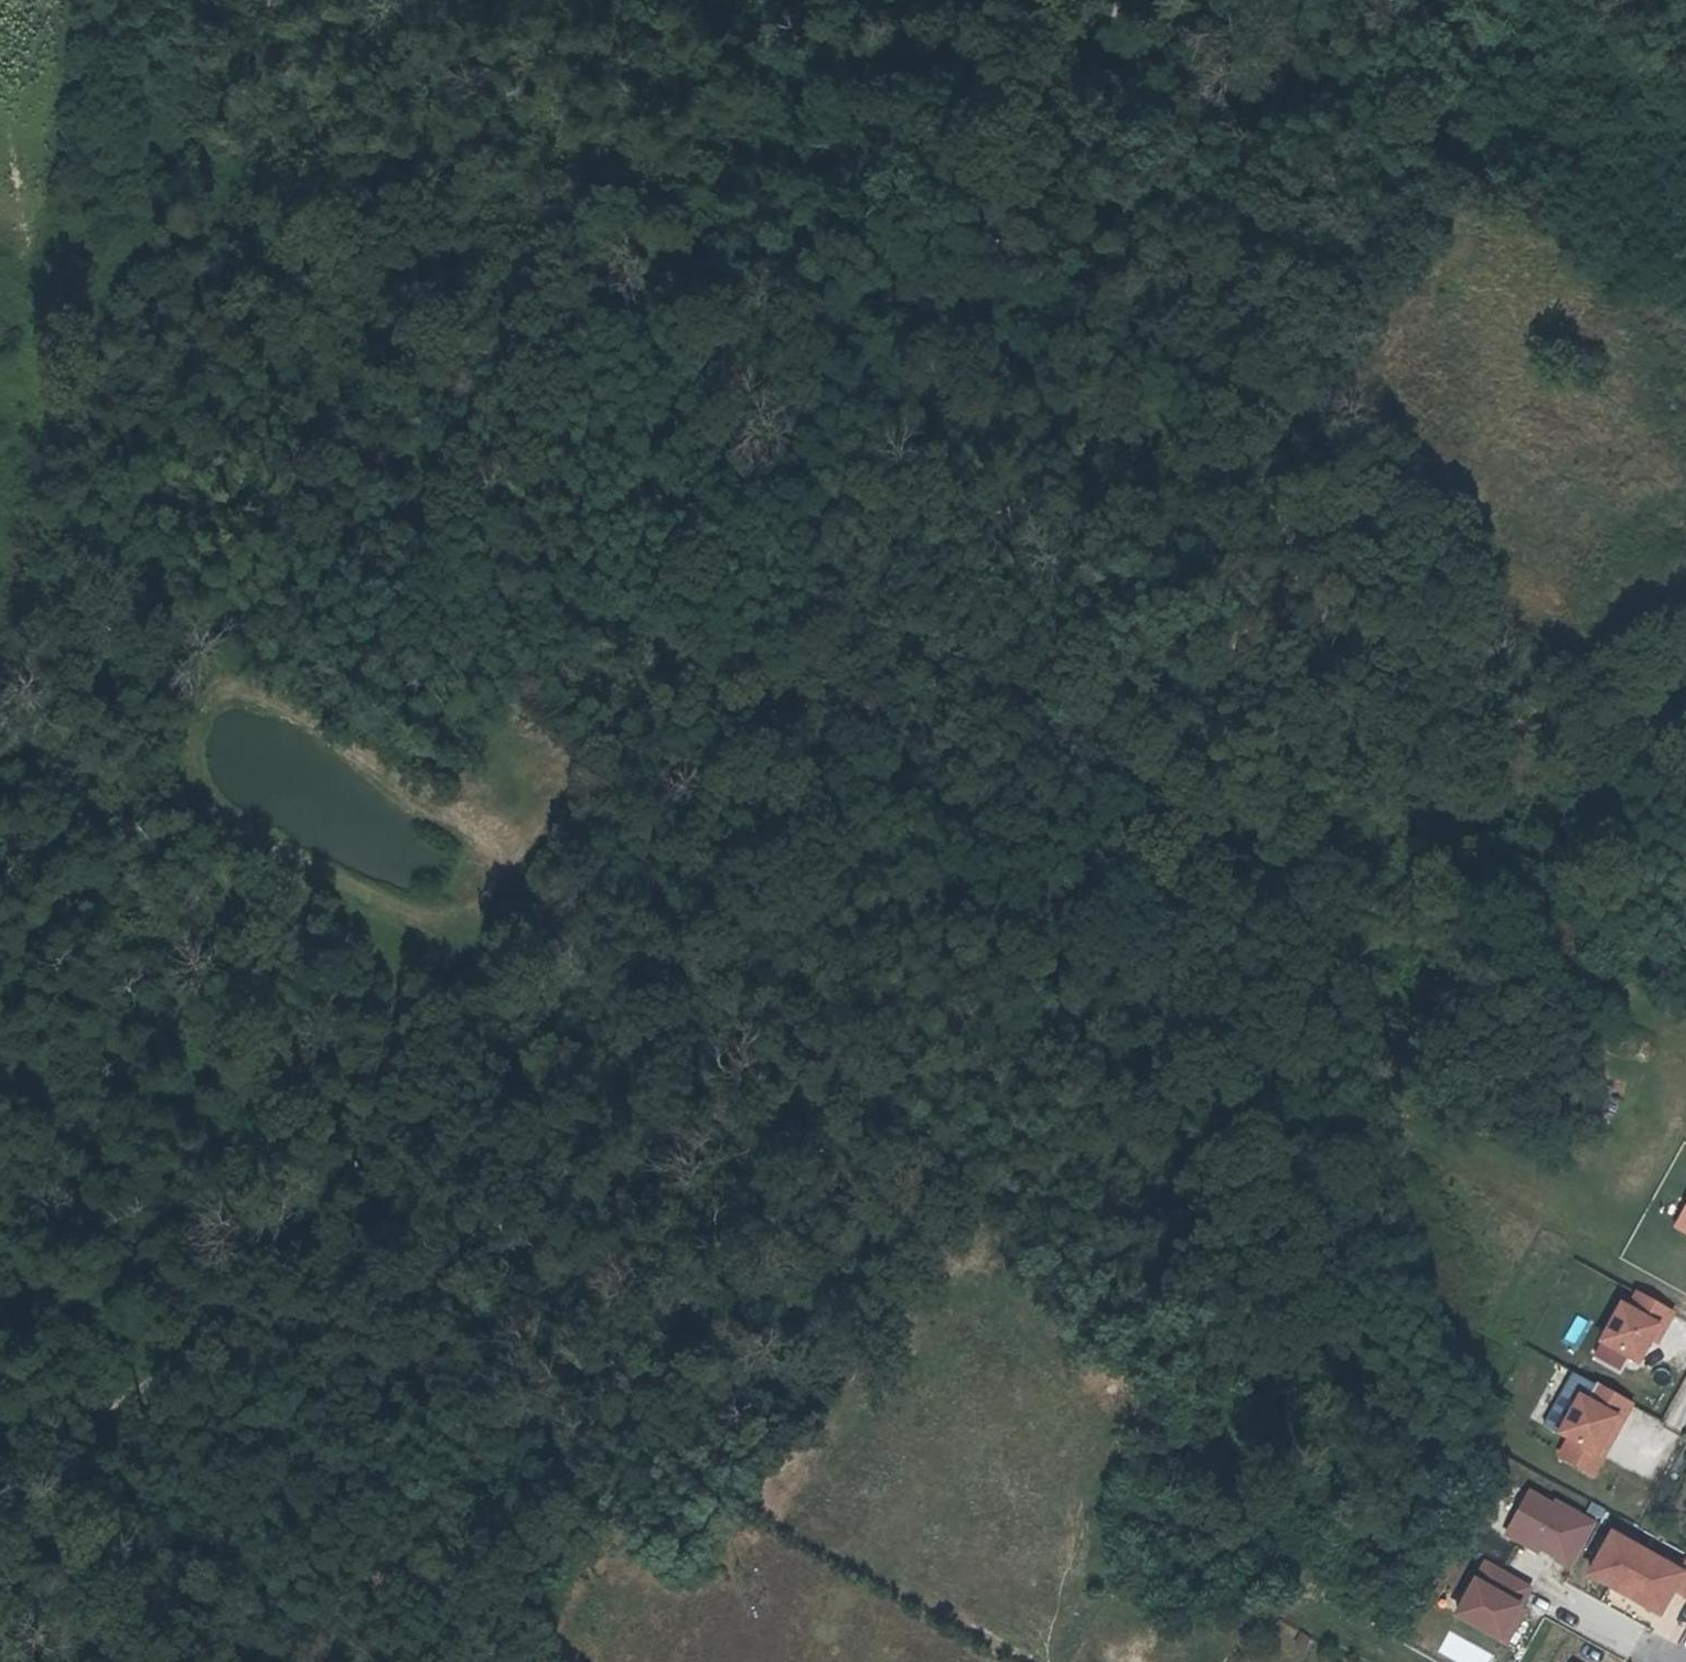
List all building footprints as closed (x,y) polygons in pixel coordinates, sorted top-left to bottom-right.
[(1668,1227),(1685,1236),(1685,1193),(1668,1227)] [(1587,1358),(1619,1371),(1622,1362),(1643,1370),(1669,1305),(1596,1277),(1587,1298),(1608,1306),(1587,1358)] [(1580,1378),(1542,1452),(1593,1478),(1631,1404),(1580,1378)] [(1570,1570),(1595,1521),(1525,1485),(1500,1535),(1570,1570)] [(1676,1569),(1606,1528),(1577,1576),(1654,1621),(1671,1592),(1685,1601),(1685,1553),(1676,1569)] [(1502,1649),(1534,1586),(1477,1557),(1445,1620),(1502,1649)]
